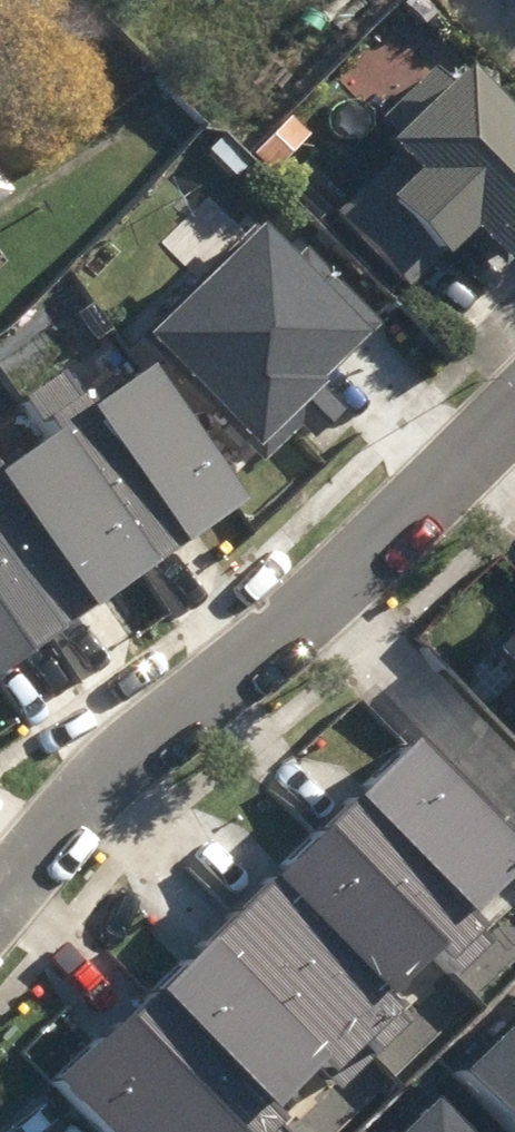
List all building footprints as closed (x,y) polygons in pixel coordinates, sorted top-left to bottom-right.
[(476,53),(453,75),(442,63),(389,115),(401,126),(388,139),(399,150),(341,206),(415,281),(483,214),(514,247),(514,92),(476,53)] [(16,200),(0,176),(0,211),(16,200)] [(380,327),(270,213),(152,328),(261,442),(380,327)] [(173,513),(241,465),(144,328),(76,376),(173,513)] [(168,517),(70,380),(0,430),(0,456),(85,575),(168,517)] [(73,584),(0,482),(0,636),(73,584)] [(492,629),(514,653),(514,607),(492,629)] [(503,850),(385,725),(325,782),(443,907),(503,850)] [(318,788),(293,811),(238,863),(356,988),(411,937),(437,913),(318,788)] [(353,991),(234,866),(145,950),(264,1075),(353,991)] [(27,1060),(95,1131),(203,1131),(260,1079),(141,953),(27,1060)] [(448,1061),(514,1128),(514,994),(448,1061)] [(376,1131),(514,1131),(514,1128),(448,1061),(376,1131)]
